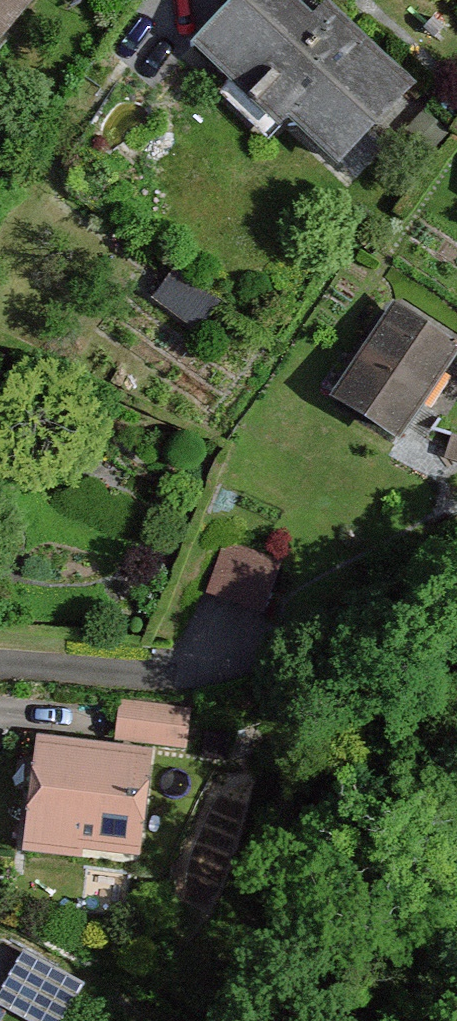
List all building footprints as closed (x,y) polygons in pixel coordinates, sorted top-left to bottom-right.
[(40,0),(0,0),(0,50),(40,0)] [(306,0),(243,0),(203,45),(288,120),(297,110),(358,163),(431,80),(339,0),(335,0),(322,15),(306,0)] [(175,265),(155,295),(205,329),(226,299),(175,265)] [(400,298),(342,395),(415,438),(456,368),(456,333),(400,298)] [(282,558),(223,540),(206,595),(265,613),(282,558)] [(194,710),(119,702),(115,741),(190,748),(194,710)] [(159,751),(42,741),(33,849),(150,859),(159,751)] [(23,953),(0,998),(0,1006),(30,1020),(66,1020),(85,984),(23,953)]
